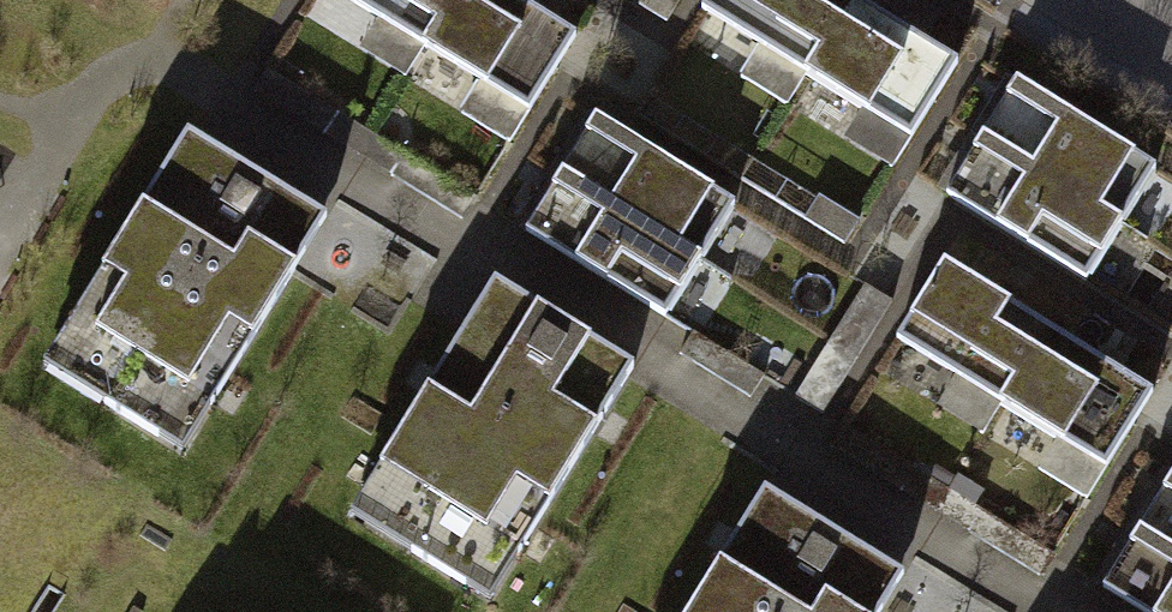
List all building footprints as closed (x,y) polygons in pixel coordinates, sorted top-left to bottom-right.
[(400,76),(449,0),(309,0),(301,12),(400,76)] [(477,0),(449,0),(400,76),(510,147),(568,59),(477,0)] [(844,15),(820,0),(717,0),(691,40),(788,102),(844,15)] [(844,15),(788,102),(896,170),(951,84),(844,15)] [(969,165),(1108,252),(1141,200),(1002,113),(969,165)] [(336,226),(189,137),(42,380),(188,468),(336,226)] [(547,202),(683,286),(719,229),(583,145),(547,202)] [(1108,252),(969,165),(934,219),(1073,307),(1108,252)] [(683,286),(547,202),(510,262),(646,346),(683,286)] [(990,438),(1042,358),(936,289),(884,370),(990,438)] [(495,295),(353,528),(493,611),(494,611),(635,379),(495,295)] [(1042,358),(990,438),(1091,503),(1143,423),(1042,358)] [(766,498),(696,611),(880,611),(900,579),(766,498)] [(1171,591),(1171,517),(1165,513),(1132,567),(1171,591)] [(1132,567),(1105,611),(1171,611),(1171,591),(1132,567)]
